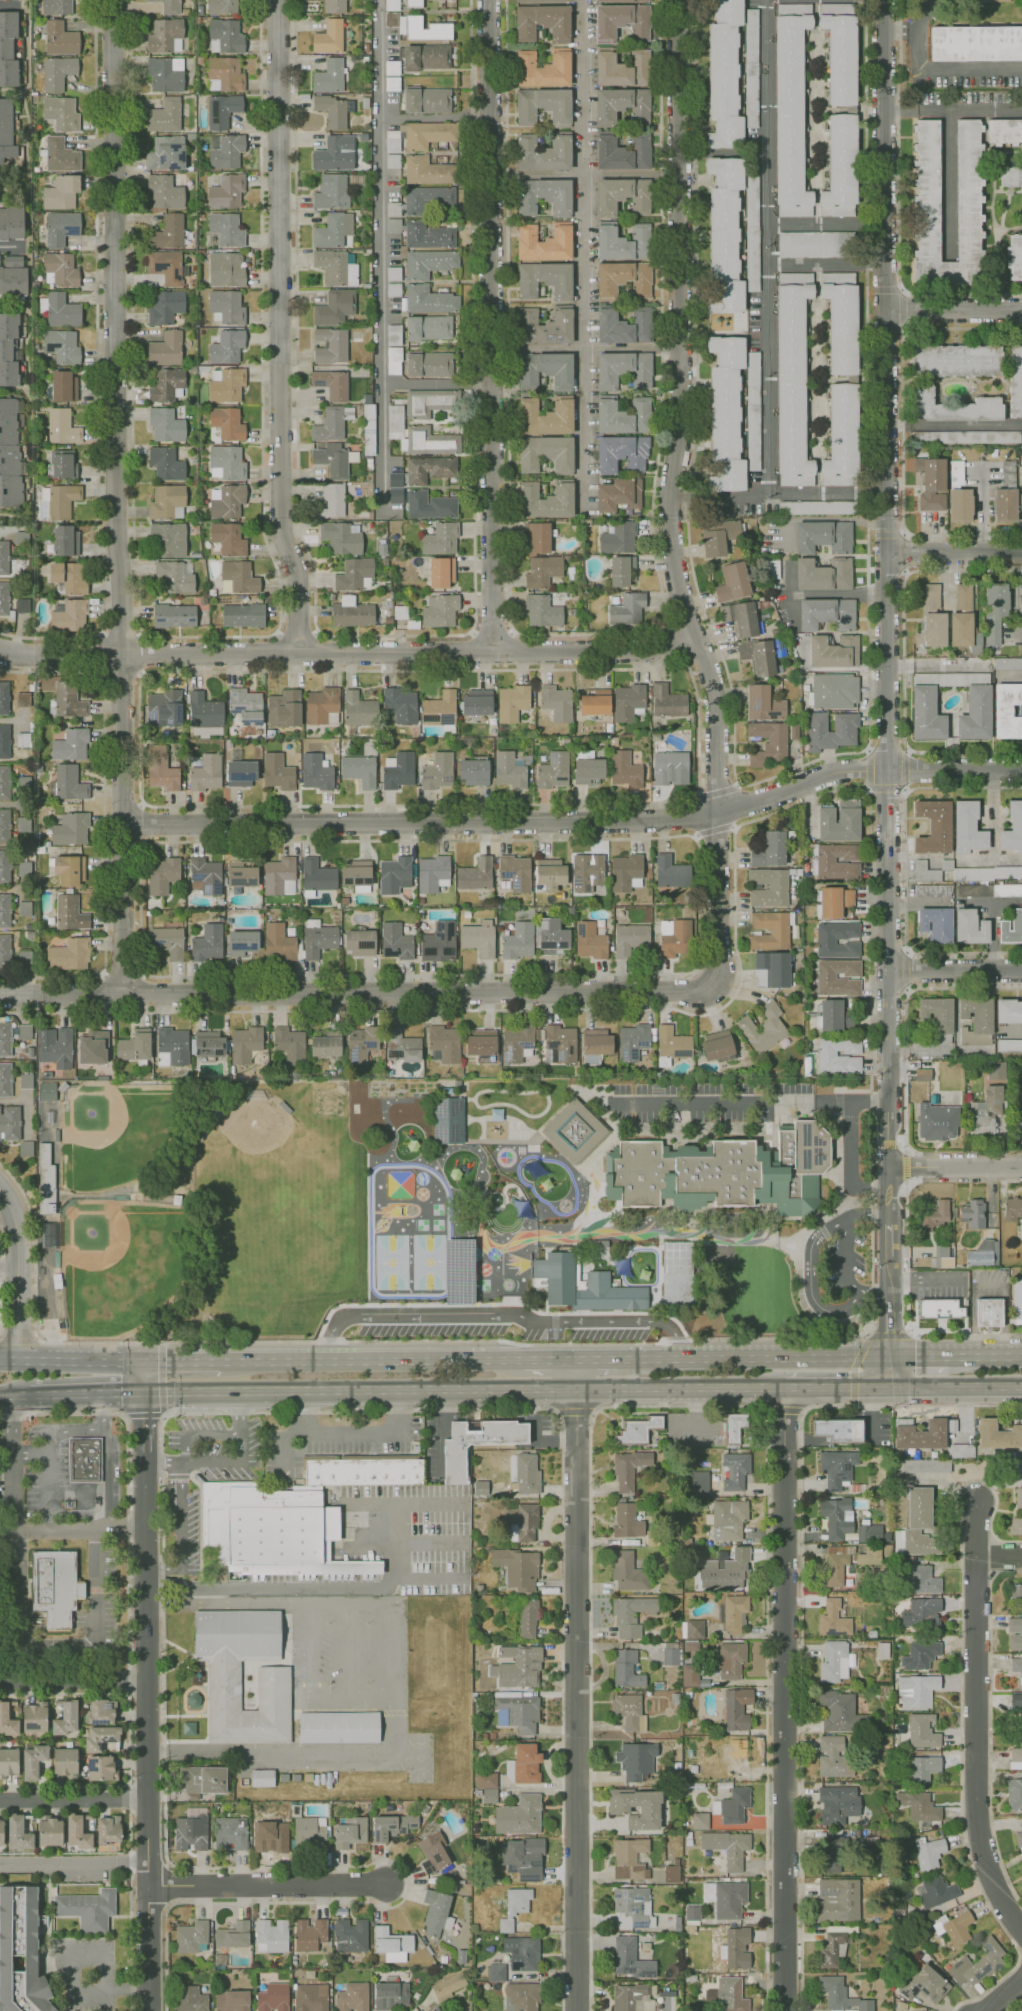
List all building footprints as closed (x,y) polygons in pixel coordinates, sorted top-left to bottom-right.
[(43,14),(43,0),(72,0),(72,14),(43,14)] [(146,2),(146,0),(180,0),(180,15),(163,15),(163,2),(146,2)] [(208,14),(207,0),(238,0),(238,13),(208,14)] [(324,14),(324,0),(346,0),(346,14),(324,14)] [(385,11),(386,0),(400,0),(400,11),(385,11)] [(406,8),(406,0),(422,0),(422,8),(406,8)] [(706,9),(706,0),(742,0),(743,26),(736,26),(736,33),(738,33),(738,39),(742,39),(742,45),(738,45),(738,48),(744,48),(744,63),(737,63),(737,89),(744,89),(744,109),(737,109),(737,116),(743,116),(743,147),(719,147),(719,148),(707,148),(707,133),(715,133),(715,124),(716,123),(716,118),(709,118),(708,24),(716,24),(716,19),(714,19),(714,9),(706,9)] [(779,216),(779,205),(777,205),(776,16),(777,16),(777,4),(812,4),(812,15),(813,28),(811,28),(811,31),(803,31),(803,192),(804,192),(804,191),(812,191),(812,192),(814,192),(814,206),(813,206),(813,216),(779,216)] [(859,216),(821,216),(821,206),(820,206),(820,192),(829,192),(829,180),(828,180),(828,168),(829,168),(828,150),(828,139),(828,121),(827,121),(827,115),(828,115),(828,114),(846,114),(846,106),(828,106),(828,81),(826,81),(826,70),(828,70),(828,52),(827,52),(827,42),(828,42),(828,31),(820,31),(820,28),(819,28),(819,15),(820,15),(819,4),(854,4),(854,16),(856,16),(857,203),(859,203),(859,216)] [(570,44),(551,44),(551,28),(542,28),(542,25),(536,25),(536,29),(543,29),(543,42),(517,42),(517,29),(516,29),(516,7),(570,6),(570,44)] [(616,44),(597,44),(596,6),(650,6),(650,27),(650,41),(631,41),(631,24),(625,24),(625,28),(616,28),(616,44)] [(758,128),(745,128),(746,9),(758,9),(758,128)] [(19,86),(0,86),(0,12),(19,12),(19,38),(16,38),(16,60),(19,60),(19,86)] [(453,41),(405,41),(405,35),(399,35),(399,27),(386,27),(385,13),(400,13),(400,17),(405,17),(405,15),(425,15),(425,28),(427,28),(427,23),(453,23),(453,41)] [(148,53),(148,33),(150,33),(150,34),(154,34),(154,20),(171,20),(171,19),(184,19),(184,39),(181,39),(181,51),(174,51),(174,52),(148,53)] [(343,53),(313,52),(313,33),(326,33),(326,19),(343,19),(343,53)] [(47,54),(47,35),(46,35),(46,20),(64,20),(64,32),(79,32),(79,54),(47,54)] [(245,53),(237,53),(237,52),(210,53),(210,39),(209,39),(209,20),(222,20),(222,21),(239,21),(239,35),(242,35),(242,33),(245,33),(245,53)] [(930,28),(1021,27),(1021,60),(931,61),(930,28)] [(420,72),(404,72),(404,58),(399,58),(399,47),(404,47),(404,45),(450,45),(450,46),(454,46),(454,49),(450,49),(451,69),(420,69),(420,72)] [(571,86),(518,86),(517,51),(536,51),(536,68),(542,68),(542,64),(552,64),(552,48),(571,48),(571,86)] [(597,86),(596,48),(616,48),(616,64),(625,63),(625,68),(631,68),(631,49),(650,49),(650,85),(597,86)] [(245,91),(220,91),(209,91),(209,80),(208,80),(208,57),(222,57),(222,58),(240,58),(240,74),(245,74),(245,91)] [(64,92),(44,92),(44,70),(35,70),(35,63),(44,63),(44,59),(61,59),(61,58),(78,58),(78,74),(65,74),(65,78),(64,78),(64,92)] [(184,92),(170,92),(170,91),(152,91),(152,76),(148,76),(148,58),(155,58),(155,59),(184,59),(184,92)] [(313,92),(313,72),(326,72),(326,58),(343,58),(344,92),(313,92)] [(400,75),(386,75),(385,61),(400,61),(400,75)] [(400,91),(386,91),(386,77),(400,77),(400,91)] [(451,112),(404,113),(404,109),(400,109),(400,102),(404,102),(404,87),(420,86),(420,90),(450,89),(451,112)] [(597,127),(597,89),(651,89),(651,112),(650,112),(650,125),(631,125),(631,107),(624,107),(624,111),(616,111),(616,127),(597,127)] [(552,128),(552,111),(543,112),(543,107),(536,107),(537,125),(517,125),(517,90),(571,90),(571,128),(552,128)] [(347,130),(327,130),(327,111),(313,111),(313,95),(331,96),(331,98),(335,98),(335,100),(355,100),(355,112),(347,112),(347,130)] [(181,131),(146,131),(146,109),(163,109),(163,97),(181,96),(181,131)] [(228,130),(209,130),(209,96),(212,96),(212,97),(227,97),(227,96),(243,96),(243,112),(230,112),(230,117),(228,117),(228,130)] [(79,132),(71,132),(71,131),(54,131),(54,119),(43,119),(43,97),(57,97),(57,98),(75,98),(75,114),(79,114),(79,132)] [(4,164),(0,164),(0,99),(13,99),(13,146),(18,146),(18,147),(23,147),(23,157),(8,157),(8,159),(4,159),(4,164)] [(973,286),(937,286),(937,281),(914,282),(913,271),(914,271),(914,270),(913,270),(913,266),(914,266),(914,260),(917,260),(917,258),(914,258),(914,250),(918,250),(918,238),(914,238),(914,232),(917,232),(917,203),(914,203),(914,196),(917,196),(917,187),(913,187),(913,180),(917,180),(917,167),(914,167),(914,160),(917,160),(917,157),(918,157),(918,155),(917,155),(917,151),(913,151),(913,144),(917,144),(917,132),(913,132),(913,126),(917,126),(917,122),(917,120),(940,120),(940,262),(958,262),(957,120),(979,120),(979,121),(980,121),(980,125),(984,125),(984,132),(979,132),(979,144),(984,144),(984,150),(981,151),(981,154),(980,154),(980,157),(980,179),(984,179),(984,186),(981,186),(981,190),(980,190),(980,192),(980,197),(984,197),(984,203),(980,203),(980,215),(984,215),(984,221),(981,221),(981,225),(980,225),(980,228),(981,228),(981,232),(984,232),(984,238),(981,238),(981,250),(984,250),(984,281),(973,281),(973,286)] [(988,120),(1021,120),(1021,143),(1018,143),(1018,147),(1011,147),(1011,143),(1007,143),(1007,142),(1004,142),(1004,143),(1000,143),(1000,147),(994,147),(994,143),(988,143),(988,120)] [(399,138),(399,125),(406,125),(406,123),(452,123),(452,122),(459,122),(459,142),(428,142),(428,152),(423,152),(406,152),(406,138),(399,138)] [(597,169),(597,132),(616,131),(616,147),(625,147),(625,151),(631,151),(631,144),(625,144),(625,136),(631,136),(631,134),(650,134),(651,169),(597,169)] [(571,169),(518,169),(518,134),(536,134),(536,152),(543,152),(543,148),(552,148),(552,132),(571,132),(571,169)] [(220,172),(212,172),(212,169),(210,169),(210,150),(211,150),(211,137),(219,137),(219,136),(237,136),(237,135),(245,135),(245,152),(239,152),(239,168),(221,168),(221,169),(220,169),(220,172)] [(353,169),(313,169),(313,150),(327,150),(326,136),(354,135),(354,152),(353,152),(353,169)] [(81,171),(47,171),(47,156),(39,156),(39,150),(47,150),(47,136),(64,136),(64,148),(71,148),(71,151),(81,151),(81,171)] [(185,169),(146,170),(146,152),(154,152),(154,137),(172,137),(172,136),(185,136),(185,169)] [(400,139),(400,153),(386,153),(386,139),(400,139)] [(453,151),(454,157),(457,157),(456,142),(435,142),(435,151),(453,151)] [(386,168),(386,155),(401,155),(401,168),(386,168)] [(459,184),(406,184),(406,156),(424,156),(424,155),(428,155),(428,164),(459,164),(459,184)] [(744,311),(720,311),(720,313),(708,313),(707,284),(710,284),(710,188),(716,188),(716,184),(715,184),(715,173),(707,174),(707,158),(719,158),(719,159),(743,159),(744,190),(737,190),(737,198),(739,198),(739,211),(737,211),(737,228),(739,228),(739,235),(744,235),(745,249),(738,249),(738,260),(739,260),(739,273),(738,273),(738,280),(744,280),(744,311)] [(1017,168),(1021,168),(1021,187),(1013,187),(1013,195),(1005,195),(1005,187),(1001,187),(1001,167),(1017,167),(1017,168)] [(746,174),(759,173),(760,291),(747,291),(746,174)] [(153,208),(152,193),(148,193),(148,175),(156,174),(156,176),(173,175),(173,187),(184,186),(184,208),(153,208)] [(330,211),(316,211),(316,209),(313,209),(313,193),(321,193),(321,192),(320,192),(320,185),(321,185),(321,174),(346,174),(346,190),(350,190),(350,208),(339,208),(339,206),(331,206),(331,209),(330,209),(330,211)] [(71,209),(44,209),(44,188),(55,188),(55,175),(80,175),(80,193),(70,193),(71,209)] [(223,208),(209,208),(209,187),(220,186),(220,175),(245,175),(245,192),(240,192),(240,207),(223,207),(223,208)] [(617,218),(598,218),(598,179),(651,179),(652,201),(651,201),(651,214),(632,215),(632,197),(625,197),(625,202),(617,202),(617,218)] [(571,217),(553,218),(552,201),(543,201),(543,198),(537,198),(537,216),(519,216),(519,202),(517,202),(517,180),(571,180),(571,217)] [(401,217),(387,217),(387,203),(401,203),(401,205),(406,205),(406,188),(448,188),(448,187),(455,187),(456,207),(427,208),(427,202),(425,202),(425,215),(406,215),(406,210),(401,210),(401,217)] [(7,241),(0,241),(0,240),(0,208),(6,208),(6,204),(24,204),(24,238),(23,238),(23,240),(15,240),(15,238),(8,238),(8,240),(7,240),(7,241)] [(344,247),(313,247),(313,228),(326,228),(326,212),(344,212),(344,213),(353,213),(353,235),(344,235),(344,247)] [(65,248),(47,248),(47,213),(81,213),(81,236),(65,236),(65,248)] [(237,247),(237,246),(219,247),(219,233),(210,233),(209,214),(221,213),(221,215),(238,214),(239,230),(245,230),(246,247),(237,247)] [(184,247),(148,248),(148,232),(162,232),(162,229),(164,229),(164,214),(183,214),(184,247)] [(406,248),(406,231),(401,231),(401,232),(387,232),(387,219),(401,219),(401,225),(406,225),(406,220),(426,220),(426,233),(427,233),(427,227),(456,227),(456,247),(406,248)] [(518,260),(518,238),(518,225),(537,224),(537,226),(544,226),(544,238),(552,238),(552,222),(571,222),(571,259),(518,260)] [(598,259),(598,222),(617,222),(617,225),(617,237),(625,237),(625,241),(632,241),(632,224),(651,223),(651,259),(598,259)] [(857,258),(779,258),(779,232),(857,232),(857,258)] [(1018,234),(1021,234),(1021,235),(1021,281),(1018,281),(1018,280),(1016,280),(1016,281),(1012,281),(1012,280),(1009,280),(1009,269),(1006,269),(1006,261),(1009,261),(1009,255),(1005,255),(1005,247),(1009,247),(1009,236),(1009,235),(1012,235),(1016,235),(1018,235),(1018,234)] [(182,287),(164,287),(164,274),(147,274),(147,252),(171,252),(171,251),(177,251),(177,252),(181,252),(181,267),(189,267),(189,276),(181,276),(181,280),(184,280),(184,285),(182,285),(182,287)] [(358,286),(325,286),(325,267),(313,267),(313,252),(333,251),(333,253),(346,252),(346,253),(353,253),(354,264),(358,264),(358,286)] [(429,280),(406,280),(406,251),(460,251),(460,268),(452,268),(452,271),(429,271),(429,280)] [(79,286),(54,286),(54,283),(46,283),(46,273),(44,273),(44,253),(56,253),(56,254),(73,254),(74,268),(77,268),(77,267),(79,267),(79,286)] [(240,264),(240,268),(246,268),(246,286),(210,286),(210,253),(239,253),(243,256),(243,261),(240,264)] [(2,294),(0,294),(0,266),(2,266),(2,268),(3,268),(3,256),(23,256),(23,268),(28,268),(28,296),(2,296),(2,294)] [(617,301),(599,301),(599,263),(652,262),(652,285),(651,285),(651,298),(632,298),(632,281),(626,281),(626,285),(617,285),(617,301)] [(572,302),(553,302),(553,286),(544,286),(544,282),(538,282),(538,299),(519,299),(519,286),(518,286),(518,264),(572,263),(572,302)] [(387,281),(387,268),(401,267),(401,281),(387,281)] [(815,460),(816,468),(815,475),(814,475),(814,486),(780,486),(780,474),(778,474),(777,286),(779,286),(779,273),(812,273),(812,284),(814,284),(815,291),(814,298),(812,298),(812,299),(805,299),(805,460),(815,460)] [(848,375),(844,375),(830,374),(829,374),(829,368),(830,368),(830,343),(829,343),(829,338),(830,338),(830,299),(822,299),(822,298),(820,298),(819,291),(820,284),(822,284),(821,273),(855,273),(855,285),(857,285),(858,374),(848,375)] [(189,289),(188,283),(191,281),(196,281),(197,288),(189,289)] [(32,290),(32,282),(39,282),(39,285),(40,290),(32,290)] [(456,314),(447,314),(447,313),(406,312),(406,284),(421,284),(421,283),(429,283),(429,293),(436,293),(436,288),(448,288),(448,293),(452,293),(452,295),(460,296),(460,313),(456,313),(456,314)] [(402,297),(387,297),(387,284),(402,284),(402,297)] [(156,325),(148,325),(148,304),(154,304),(154,292),(166,292),(166,289),(170,289),(170,292),(171,292),(171,291),(185,291),(185,313),(173,314),(174,324),(156,324),(156,325)] [(313,325),(313,305),(327,305),(327,290),(355,290),(356,315),(344,315),(344,325),(313,325)] [(82,326),(47,326),(47,313),(39,313),(39,299),(47,299),(47,291),(65,291),(65,304),(82,304),(82,326)] [(221,325),(221,324),(210,324),(210,312),(209,312),(209,291),(222,291),(222,292),(241,292),(241,307),(245,307),(245,325),(221,325)] [(609,343),(598,343),(598,305),(617,305),(617,321),(626,321),(626,325),(633,325),(632,308),(651,307),(651,321),(652,321),(653,342),(609,343)] [(572,343),(518,343),(518,322),(519,322),(519,308),(538,308),(538,325),(544,325),(544,321),(553,321),(553,306),(572,306),(572,343)] [(20,386),(0,386),(0,314),(19,314),(19,325),(18,325),(18,338),(14,338),(14,340),(17,340),(17,348),(14,348),(14,351),(23,351),(23,371),(18,371),(18,375),(20,375),(20,386)] [(414,342),(414,341),(407,341),(407,339),(406,339),(406,338),(407,338),(407,317),(452,316),(452,339),(421,339),(421,342),(414,342)] [(402,345),(388,346),(388,325),(402,325),(402,345)] [(331,364),(314,364),(314,345),(316,345),(316,348),(324,348),(324,341),(314,341),(314,329),(331,329),(331,330),(347,330),(347,361),(331,362),(331,364)] [(181,365),(148,365),(148,342),(164,342),(164,330),(182,330),(181,365)] [(80,364),(56,364),(56,353),(44,353),(44,331),(58,331),(76,331),(76,346),(81,346),(80,364)] [(210,364),(209,345),(210,345),(210,336),(219,335),(219,331),(245,331),(245,350),(243,350),(243,348),(239,348),(239,363),(210,364)] [(721,492),(708,492),(708,475),(717,475),(717,461),(712,461),(711,367),(717,367),(717,362),(716,362),(716,352),(708,352),(707,337),(720,337),(720,338),(744,338),(745,369),(738,369),(738,376),(740,376),(741,421),(739,421),(739,437),(741,437),(741,452),(739,452),(739,460),(745,460),(745,491),(721,491),(721,492)] [(979,377),(974,377),(974,375),(969,375),(969,377),(964,377),(964,376),(962,376),(962,377),(957,377),(957,376),(952,376),(952,377),(947,377),(947,376),(941,376),(941,377),(936,377),(936,376),(929,376),(929,377),(925,377),(925,376),(921,376),(921,377),(918,377),(918,376),(911,376),(911,352),(912,352),(912,347),(925,347),(925,346),(929,346),(929,347),(936,347),(936,346),(941,345),(941,347),(947,347),(947,345),(952,345),(952,346),(957,346),(957,345),(961,345),(961,346),(964,346),(964,345),(968,345),(968,346),(974,346),(974,345),(979,345),(979,346),(985,346),(985,345),(990,345),(990,346),(1001,346),(1001,352),(1002,352),(1003,370),(1001,370),(1002,375),(990,375),(990,376),(985,377),(985,375),(979,375),(979,377)] [(1010,346),(1021,346),(1021,417),(1010,417),(1010,414),(1009,414),(1009,409),(1010,409),(1010,405),(1009,405),(1009,401),(1010,401),(1010,398),(1009,398),(1009,392),(1010,392),(1010,387),(1009,387),(1009,382),(1010,382),(1010,374),(1009,374),(1009,369),(1010,369),(1010,363),(1009,363),(1009,358),(1010,358),(1010,351),(1009,351),(1009,347),(1010,347),(1010,346)] [(401,374),(388,375),(388,348),(402,348),(402,361),(400,361),(401,374)] [(453,377),(438,377),(438,376),(407,376),(407,351),(415,351),(422,351),(422,353),(453,353),(453,377)] [(760,471),(748,471),(748,352),(760,352),(760,471)] [(618,391),(598,391),(598,354),(652,353),(652,376),(652,389),(632,389),(632,371),(625,372),(625,374),(620,374),(620,375),(617,375),(618,391)] [(554,392),(553,376),(545,376),(545,372),(538,372),(538,389),(520,389),(519,376),(519,354),(572,354),(573,392),(554,392)] [(238,404),(209,404),(209,381),(211,381),(211,371),(221,371),(221,369),(237,369),(237,368),(246,368),(246,387),(241,387),(241,402),(238,402),(238,404)] [(176,404),(149,404),(149,382),(151,382),(151,386),(155,386),(155,369),(184,369),(184,388),(183,388),(183,397),(176,397),(176,404)] [(78,402),(52,402),(52,371),(72,372),(72,377),(78,377),(78,402)] [(347,402),(329,402),(329,387),(311,387),(311,384),(311,371),(347,372),(347,402)] [(858,374),(858,384),(848,383),(848,375),(858,374)] [(858,384),(858,473),(856,473),(856,486),(822,486),(822,475),(821,475),(820,468),(821,460),(830,460),(830,384),(844,383),(848,383),(858,384)] [(1003,421),(925,421),(925,419),(913,419),(913,404),(912,404),(911,399),(913,399),(913,385),(932,385),(932,386),(933,386),(933,397),(933,399),(934,405),(936,405),(936,404),(941,404),(941,405),(953,405),(953,404),(958,403),(958,405),(968,404),(968,403),(974,403),(974,404),(975,404),(975,397),(977,397),(982,396),(982,397),(994,397),(994,396),(999,396),(999,397),(1001,397),(1001,404),(1003,404),(1003,421)] [(430,420),(423,420),(423,419),(407,419),(407,390),(461,390),(461,410),(430,410),(430,420)] [(598,433),(598,395),(617,395),(617,411),(626,411),(626,415),(632,415),(632,398),(651,398),(651,411),(652,411),(652,433),(633,433),(633,432),(598,433)] [(573,434),(519,434),(519,398),(538,398),(538,415),(545,415),(545,412),(553,412),(554,396),(573,396),(573,434)] [(24,507),(0,507),(0,464),(4,464),(4,458),(0,458),(0,433),(1,433),(1,427),(0,427),(0,399),(16,399),(16,400),(18,400),(18,401),(23,401),(23,413),(16,413),(16,418),(22,418),(23,428),(16,429),(16,431),(18,431),(18,444),(16,444),(17,445),(19,445),(19,452),(21,452),(21,460),(19,460),(19,462),(23,462),(23,468),(21,468),(21,475),(19,475),(19,476),(21,476),(22,483),(23,483),(24,491),(22,491),(22,493),(24,493),(24,507)] [(388,438),(388,405),(389,405),(389,401),(392,401),(392,406),(403,405),(404,438),(388,438)] [(364,455),(363,415),(355,415),(355,405),(363,405),(363,404),(375,404),(375,455),(364,455)] [(327,441),(311,441),(311,438),(310,438),(310,429),(311,429),(311,426),(323,425),(323,418),(325,418),(324,406),(344,406),(344,408),(354,408),(354,419),(344,420),(344,439),(327,440),(327,441)] [(82,442),(50,443),(49,408),(70,408),(70,428),(82,428),(82,442)] [(185,441),(154,441),(154,426),(149,426),(149,408),(157,408),(173,408),(173,419),(185,419),(185,441)] [(245,441),(220,441),(220,436),(214,436),(214,427),(210,427),(210,408),(222,408),(222,409),(239,409),(239,424),(244,424),(244,420),(245,420),(245,441)] [(407,426),(423,425),(430,425),(430,435),(461,435),(461,454),(407,454),(407,451),(400,451),(400,439),(407,438),(407,426)] [(1021,443),(912,443),(912,432),(1021,432),(1021,443)] [(573,475),(554,475),(554,459),(539,459),(539,473),(520,473),(520,460),(519,460),(519,437),(573,437),(573,475)] [(617,475),(599,475),(599,473),(598,473),(598,437),(650,437),(650,448),(648,448),(649,459),(645,459),(645,473),(626,473),(626,459),(619,459),(619,461),(617,461),(617,475)] [(348,480),(329,480),(329,465),(312,465),(312,457),(311,457),(311,449),(326,449),(326,443),(341,443),(341,449),(348,449),(348,452),(359,452),(359,463),(348,463),(348,480)] [(246,480),(221,480),(221,479),(210,479),(210,446),(223,446),(223,447),(241,447),(242,462),(246,462),(246,480)] [(185,480),(156,480),(156,465),(152,465),(152,467),(149,467),(149,448),(175,447),(175,461),(185,461),(185,480)] [(77,478),(48,478),(48,465),(50,465),(51,451),(74,451),(74,464),(78,464),(77,478)] [(919,511),(919,494),(923,494),(923,484),(922,484),(922,475),(920,475),(920,472),(914,472),(914,458),(915,458),(915,452),(928,452),(928,459),(946,459),(946,492),(934,492),(934,494),(945,494),(945,510),(919,511)] [(373,467),(367,467),(367,459),(365,459),(365,457),(373,457),(373,467)] [(408,473),(407,458),(457,457),(457,477),(459,477),(459,484),(448,484),(448,478),(429,478),(429,472),(427,473),(427,486),(408,486),(408,484),(408,473)] [(951,489),(951,461),(964,461),(964,489),(951,489)] [(995,522),(995,515),(994,515),(994,496),(995,496),(995,489),(1007,489),(1007,485),(1003,485),(1003,461),(1016,461),(1016,489),(1017,489),(1017,522),(995,522)] [(408,484),(403,484),(403,487),(390,487),(389,473),(403,472),(403,473),(408,473),(408,484)] [(598,513),(597,484),(613,484),(613,479),(642,479),(642,491),(641,491),(641,509),(625,509),(625,508),(615,508),(616,512),(598,513)] [(519,517),(519,495),(521,495),(521,482),(539,482),(539,499),(546,499),(546,496),(555,496),(555,480),(573,480),(573,517),(519,517)] [(316,518),(316,503),(323,503),(323,484),(343,484),(343,482),(345,482),(345,517),(341,517),(341,518),(328,518),(328,517),(327,517),(327,518),(316,518)] [(175,520),(149,520),(149,502),(154,502),(154,487),(171,487),(171,485),(186,485),(186,507),(175,507),(175,520)] [(54,523),(53,520),(50,520),(49,501),(40,501),(40,487),(49,487),(49,486),(82,486),(83,500),(71,500),(71,520),(62,520),(62,523),(54,523)] [(210,518),(210,499),(211,499),(211,490),(221,490),(221,486),(246,486),(246,504),(240,504),(240,518),(210,518)] [(407,504),(389,504),(389,502),(388,502),(388,497),(389,497),(389,489),(403,489),(403,493),(407,493),(407,504)] [(964,489),(971,489),(971,496),(972,496),(972,515),(971,515),(972,522),(950,522),(949,489),(951,489),(964,489)] [(407,493),(407,490),(420,490),(427,490),(427,504),(428,504),(428,498),(448,498),(448,491),(459,491),(459,500),(457,500),(457,518),(407,518),(407,504),(407,493)] [(855,514),(780,515),(780,513),(774,513),(774,507),(780,507),(780,502),(855,501),(855,514)] [(705,558),(701,523),(721,520),(721,522),(739,519),(740,524),(744,523),(745,533),(741,534),(742,539),(725,541),(727,556),(705,558)] [(634,552),(600,553),(600,534),(613,533),(613,521),(637,521),(638,536),(634,536),(634,552)] [(422,554),(422,523),(454,522),(455,553),(422,554)] [(852,554),(830,554),(830,545),(814,545),(814,554),(796,554),(796,522),(852,522),(852,554)] [(151,525),(185,524),(186,556),(151,557),(151,525)] [(210,524),(248,525),(247,557),(209,556),(210,524)] [(550,554),(531,554),(531,545),(524,545),(525,524),(550,524),(550,530),(557,530),(556,536),(550,536),(550,554)] [(79,556),(54,556),(54,525),(73,526),(73,531),(79,531),(79,556)] [(321,525),(360,525),(360,552),(321,552),(321,525)] [(0,540),(0,575),(9,574),(8,540),(0,540)] [(334,574),(344,574),(343,558),(374,557),(375,579),(363,579),(364,591),(335,592),(334,574)] [(563,577),(549,577),(549,589),(525,589),(525,574),(530,574),(530,558),(563,557),(563,577)] [(630,587),(611,587),(611,557),(636,557),(636,582),(630,582),(630,587)] [(852,590),(796,590),(796,558),(813,558),(813,560),(816,560),(816,567),(831,567),(831,558),(852,558),(852,567),(852,590)] [(429,559),(455,559),(455,587),(429,587),(429,559)] [(767,579),(767,568),(763,568),(763,561),(767,561),(767,559),(779,559),(780,579),(767,579)] [(219,561),(251,561),(251,578),(260,577),(260,593),(229,593),(229,580),(220,581),(219,561)] [(717,603),(713,587),(725,584),(720,566),(743,561),(751,594),(734,599),(717,603)] [(156,562),(192,563),(192,594),(164,594),(165,578),(155,578),(156,562)] [(50,563),(83,564),(83,580),(87,580),(87,594),(63,593),(63,582),(49,582),(50,563)] [(0,580),(0,616),(9,616),(8,580),(0,580)] [(587,592),(586,583),(594,583),(595,591),(587,592)] [(924,613),(924,584),(940,584),(940,613),(924,613)] [(956,613),(956,584),(972,584),(973,613),(956,613)] [(1001,646),(986,646),(986,617),(985,584),(986,584),(1008,584),(1008,591),(1009,591),(1009,609),(1008,609),(1008,617),(1000,617),(1001,646)] [(642,624),(609,624),(609,605),(622,605),(622,593),(646,593),(646,608),(641,608),(642,624)] [(561,631),(557,631),(557,626),(529,626),(529,610),(525,610),(525,595),(549,595),(549,607),(563,607),(563,626),(561,626),(561,631)] [(419,596),(459,596),(459,627),(419,627),(419,596)] [(30,598),(16,598),(16,612),(29,612),(30,598)] [(64,599),(64,611),(51,611),(51,630),(86,630),(86,599),(64,599)] [(855,632),(835,632),(835,623),(819,623),(819,630),(817,630),(817,632),(800,632),(800,599),(855,600),(855,632)] [(735,639),(732,621),(721,623),(718,607),(753,601),(753,603),(759,602),(760,609),(755,610),(757,623),(762,622),(763,633),(759,634),(759,636),(735,639)] [(224,605),(263,605),(263,628),(224,628),(224,605)] [(333,605),(376,605),(376,625),(333,625),(333,605)] [(155,606),(195,606),(195,628),(155,628),(155,606)] [(940,613),(946,613),(946,647),(915,647),(915,633),(920,633),(920,630),(923,630),(923,621),(924,621),(924,613),(940,613)] [(973,613),(973,633),(982,633),(982,655),(970,655),(970,646),(950,647),(950,613),(956,613),(973,613)] [(772,637),(771,630),(780,629),(781,636),(772,637)] [(859,666),(810,667),(810,637),(810,636),(827,636),(827,646),(838,646),(838,635),(859,635),(859,666)] [(753,677),(750,659),(739,660),(737,644),(772,640),(776,674),(753,677)] [(993,658),(1021,658),(1021,669),(993,670),(993,658)] [(853,708),(813,709),(813,706),(808,706),(807,693),(813,693),(812,674),(853,674),(853,677),(859,677),(859,703),(853,703),(853,708)] [(914,685),(914,674),(989,674),(989,685),(968,685),(968,687),(936,687),(936,685),(914,685)] [(89,716),(56,716),(56,715),(48,715),(48,699),(56,699),(55,681),(65,681),(65,680),(77,680),(77,701),(89,701),(89,716)] [(2,715),(0,715),(0,682),(9,682),(10,696),(11,696),(11,701),(10,701),(10,715),(7,715),(2,715)] [(687,716),(654,716),(653,683),(668,683),(668,694),(687,694),(687,716)] [(786,719),(748,720),(748,685),(769,684),(770,700),(786,700),(786,719)] [(518,723),(499,723),(499,689),(515,689),(515,686),(530,685),(530,689),(530,710),(518,710),(518,723)] [(572,723),(553,723),(552,709),(540,709),(540,685),(555,685),(555,690),(572,690),(572,723)] [(615,722),(614,688),(631,687),(631,685),(645,685),(646,708),(644,709),(644,714),(633,714),(633,722),(615,722)] [(936,687),(936,691),(938,691),(938,703),(940,703),(940,708),(938,708),(938,715),(946,715),(947,739),(913,739),(913,685),(914,685),(936,685),(936,687)] [(989,685),(991,685),(991,739),(957,739),(957,715),(968,715),(968,687),(968,685),(989,685)] [(995,685),(1021,685),(1021,738),(995,738),(995,685)] [(262,726),(242,726),(242,720),(233,720),(233,714),(229,714),(229,697),(229,688),(246,688),(246,693),(262,693),(262,726)] [(338,724),(306,724),(306,711),(306,693),(322,693),(322,688),(340,688),(340,697),(339,697),(339,713),(338,713),(338,724)] [(417,724),(396,724),(396,722),(386,722),(386,712),(383,712),(383,688),(401,688),(401,692),(416,692),(416,710),(417,710),(417,724)] [(455,733),(443,733),(443,725),(422,725),(422,700),(441,700),(441,689),(455,689),(455,733)] [(610,715),(580,715),(580,696),(586,696),(586,689),(611,690),(610,715)] [(169,726),(148,726),(148,712),(149,712),(148,694),(164,694),(164,690),(182,690),(182,692),(185,692),(185,694),(182,694),(182,697),(181,697),(181,698),(183,698),(183,703),(181,704),(182,725),(169,725),(169,726)] [(301,726),(268,726),(268,713),(268,696),(282,696),(282,692),(281,692),(281,690),(300,690),(301,726)] [(379,725),(345,726),(344,690),(358,690),(358,701),(378,700),(379,725)] [(492,715),(462,715),(462,696),(468,696),(468,690),(492,690),(492,715)] [(210,739),(199,739),(199,737),(192,737),(192,726),(190,726),(190,691),(204,691),(204,701),(224,701),(224,726),(223,726),(223,736),(210,736),(210,739)] [(18,707),(17,695),(29,694),(30,707),(18,707)] [(808,753),(807,713),(827,713),(827,732),(835,732),(834,714),(859,714),(859,728),(856,728),(856,745),(837,746),(837,749),(820,749),(820,753),(808,753)] [(52,760),(51,741),(56,740),(56,731),(58,731),(58,721),(65,721),(65,729),(89,728),(89,743),(86,744),(86,759),(52,760)] [(766,768),(749,768),(749,751),(764,751),(764,743),(768,743),(768,738),(747,738),(747,724),(787,723),(787,761),(766,761),(766,768)] [(10,759),(0,759),(0,726),(9,725),(10,728),(11,737),(10,737),(10,740),(11,740),(11,745),(10,745),(10,759)] [(496,735),(488,735),(488,727),(496,727),(496,735)] [(30,747),(17,747),(17,733),(30,733),(30,747)] [(651,741),(651,733),(660,733),(660,741),(651,741)] [(611,749),(611,747),(610,747),(610,737),(618,737),(618,747),(615,747),(615,749),(611,749)] [(165,792),(165,786),(149,787),(148,745),(151,745),(151,742),(154,742),(155,745),(166,745),(166,753),(168,753),(168,768),(180,768),(180,792),(165,792)] [(252,787),(228,787),(228,762),(230,762),(230,749),(242,749),(242,762),(257,762),(257,780),(252,781),(252,787)] [(643,789),(628,789),(628,784),(611,784),(611,751),(630,750),(630,765),(642,765),(643,789)] [(512,789),(512,784),(496,784),(496,751),(514,751),(514,759),(524,759),(524,756),(532,756),(532,765),(524,765),(524,766),(527,766),(527,789),(512,789)] [(552,789),(538,789),(537,765),(550,765),(549,752),(568,751),(569,786),(552,786),(552,789)] [(599,785),(575,785),(575,751),(594,751),(594,760),(604,760),(604,778),(599,778),(599,785)] [(398,790),(383,790),(383,767),(395,767),(395,752),(414,752),(414,785),(398,785),(398,790)] [(436,790),(422,790),(422,766),(433,766),(433,761),(433,752),(453,752),(453,787),(436,787),(436,790)] [(205,791),(190,791),(190,768),(202,768),(202,754),(221,753),(221,788),(205,788),(205,791)] [(295,791),(280,791),(280,786),(264,786),(264,753),(283,753),(283,758),(294,758),(294,767),(295,767),(295,791)] [(318,791),(318,787),(303,787),(303,753),(322,753),(322,767),(334,766),(334,791),(318,791)] [(668,786),(654,786),(654,753),(688,753),(688,784),(671,784),(671,781),(668,781),(668,786)] [(489,785),(465,785),(465,780),(459,780),(459,770),(457,770),(457,762),(459,762),(459,760),(473,760),(473,757),(487,756),(487,760),(489,760),(489,763),(491,763),(492,772),(489,772),(489,785)] [(376,791),(361,791),(361,778),(341,778),(341,757),(376,757),(376,791)] [(90,799),(56,799),(56,798),(48,798),(48,782),(56,782),(56,764),(78,764),(78,784),(90,784),(90,799)] [(10,799),(0,800),(0,766),(10,766),(10,780),(11,780),(11,786),(10,786),(10,799)] [(31,791),(18,791),(11,791),(11,785),(18,785),(17,777),(30,777),(31,791)] [(860,840),(819,841),(818,808),(820,808),(820,805),(834,805),(834,808),(835,808),(835,823),(839,823),(838,800),(859,799),(860,840)] [(915,853),(913,853),(913,838),(926,838),(926,836),(929,836),(929,819),(926,819),(926,817),(913,817),(913,801),(951,801),(951,853),(926,853),(915,853)] [(955,854),(955,850),(954,801),(978,801),(978,819),(976,819),(976,831),(988,831),(988,849),(979,849),(979,851),(970,851),(970,853),(955,854)] [(1009,801),(1021,801),(1021,853),(1017,853),(1017,849),(998,849),(998,831),(1011,831),(1011,819),(1009,819),(1009,801)] [(10,842),(0,842),(0,810),(10,810),(10,824),(11,824),(11,829),(10,829),(10,842)] [(87,844),(52,845),(52,841),(51,841),(51,837),(52,837),(52,834),(46,834),(46,829),(47,829),(47,827),(52,827),(52,825),(61,825),(61,814),(66,814),(66,813),(90,813),(90,828),(87,828),(87,844)] [(18,832),(18,818),(30,818),(31,831),(18,832)] [(750,865),(750,849),(761,849),(761,832),(795,832),(795,841),(785,841),(785,865),(750,865)] [(845,880),(845,878),(817,879),(817,875),(812,875),(812,860),(817,860),(817,855),(813,855),(813,844),(819,844),(819,845),(860,845),(860,860),(843,860),(843,857),(835,857),(835,863),(847,863),(847,864),(860,864),(860,880),(845,880)] [(10,884),(0,884),(0,850),(10,850),(10,865),(12,865),(12,870),(10,870),(10,884)] [(691,887),(657,887),(657,853),(671,853),(671,865),(691,865),(691,887)] [(511,893),(511,879),(499,879),(499,855),(514,855),(514,859),(530,859),(530,893),(511,893)] [(593,893),(573,893),(573,855),(604,855),(604,885),(593,885),(593,893)] [(630,894),(613,894),(613,893),(612,893),(612,858),(628,858),(628,855),(643,855),(643,879),(642,879),(642,887),(631,887),(631,893),(630,893),(630,894)] [(60,887),(60,875),(54,875),(54,867),(49,867),(49,858),(54,858),(54,857),(61,857),(61,856),(85,856),(85,881),(79,881),(79,887),(60,887)] [(284,895),(264,896),(264,862),(280,862),(280,857),(296,856),(296,880),(295,880),(295,893),(294,893),(294,894),(284,894),(284,895)] [(399,895),(380,895),(380,861),(397,861),(397,856),(412,856),(411,887),(399,886),(399,895)] [(438,894),(419,894),(419,859),(435,859),(435,856),(449,856),(450,886),(438,886),(438,894)] [(455,871),(457,871),(457,868),(477,867),(477,856),(492,856),(492,889),(458,889),(457,877),(455,877),(455,871)] [(168,895),(149,896),(149,861),(165,861),(165,858),(180,857),(180,882),(168,882),(168,895)] [(222,896),(202,896),(203,891),(191,888),(192,881),(189,881),(190,857),(205,857),(205,862),(222,862),(222,896)] [(304,897),(304,890),(303,890),(303,857),(318,857),(318,868),(337,868),(337,890),(315,890),(315,897),(304,897)] [(557,892),(545,892),(545,885),(537,885),(537,860),(561,860),(561,866),(567,866),(567,885),(557,885),(557,892)] [(926,860),(926,870),(941,870),(941,871),(941,882),(913,882),(913,860),(915,860),(926,860)] [(941,870),(941,860),(953,860),(953,871),(941,871),(941,870)] [(228,887),(228,862),(243,861),(249,861),(249,862),(252,862),(252,868),(258,867),(258,886),(228,887)] [(370,892),(355,893),(355,886),(342,886),(342,867),(347,867),(347,861),(371,861),(372,886),(370,886),(370,892)] [(31,876),(17,876),(18,862),(31,863),(31,876)] [(993,867),(1021,867),(1021,878),(993,878),(993,880),(954,881),(953,868),(994,868),(993,867)] [(788,906),(750,906),(750,890),(764,890),(764,889),(769,889),(769,884),(761,884),(761,888),(755,888),(755,884),(748,884),(748,870),(788,870),(788,906)] [(994,885),(1021,885),(1021,897),(957,897),(957,884),(994,884),(994,885)] [(950,897),(915,897),(915,885),(953,885),(950,897)] [(844,918),(820,918),(820,915),(816,915),(816,905),(820,905),(820,901),(816,901),(816,891),(820,891),(820,887),(842,887),(842,888),(843,888),(843,890),(854,890),(854,907),(843,907),(844,918)] [(90,928),(57,929),(57,895),(57,893),(62,893),(62,894),(66,894),(66,889),(72,889),(73,894),(78,894),(78,914),(90,914),(90,928)] [(11,928),(0,928),(0,894),(10,894),(11,909),(12,909),(12,914),(11,914),(11,928)] [(19,916),(18,903),(30,902),(31,916),(19,916)] [(989,943),(955,943),(955,904),(963,904),(963,909),(975,909),(976,915),(977,915),(977,930),(979,930),(979,921),(989,920),(989,943)] [(574,917),(565,917),(565,908),(574,908),(574,917)] [(1012,908),(1021,908),(1021,943),(999,943),(999,920),(1009,920),(1009,930),(1011,930),(1011,915),(1012,915),(1012,908)] [(952,944),(927,944),(927,936),(930,936),(930,922),(928,922),(928,932),(918,932),(918,909),(952,909),(952,944)] [(789,949),(749,949),(749,935),(750,935),(750,931),(761,931),(761,935),(770,935),(770,930),(765,930),(765,929),(751,929),(751,912),(794,912),(794,926),(789,926),(789,949)] [(565,955),(540,955),(540,949),(539,949),(539,918),(560,918),(560,930),(570,930),(570,949),(565,949),(565,955)] [(494,959),(480,959),(480,948),(461,948),(461,926),(481,926),(481,919),(492,919),(492,926),(494,926),(494,959)] [(302,951),(305,951),(304,927),(307,927),(307,920),(320,920),(320,927),(338,927),(338,930),(341,930),(341,943),(338,944),(338,949),(319,949),(319,961),(305,961),(305,958),(302,958),(302,951)] [(455,961),(421,961),(421,935),(434,935),(434,932),(435,932),(435,920),(455,920),(455,925),(457,925),(457,931),(455,931),(455,961)] [(675,959),(661,959),(660,921),(672,921),(672,920),(691,920),(691,954),(675,954),(675,959)] [(608,959),(593,959),(593,956),(576,956),(576,922),(595,921),(596,935),(607,935),(608,959)] [(302,958),(302,960),(297,960),(297,961),(282,961),(282,956),(266,956),(265,923),(285,922),(285,937),(297,937),(297,944),(302,944),(302,951),(302,958)] [(413,960),(398,960),(398,957),(382,957),(382,922),(401,922),(401,936),(413,936),(413,960)] [(517,959),(502,960),(502,936),(514,935),(514,922),(533,922),(534,956),(516,956),(517,959)] [(860,957),(817,957),(817,923),(846,923),(846,922),(860,922),(860,937),(848,937),(848,940),(836,940),(836,945),(844,945),(844,942),(860,942),(860,957)] [(191,961),(191,938),(204,937),(204,924),(222,923),(222,958),(206,959),(206,961),(191,961)] [(631,959),(616,959),(616,925),(650,925),(650,948),(631,948),(631,959)] [(184,962),(169,962),(169,950),(149,950),(149,929),(183,928),(184,962)] [(352,956),(352,950),(346,950),(345,947),(344,947),(344,942),(345,942),(345,938),(345,934),(345,931),(359,931),(359,928),(364,928),(364,931),(375,931),(376,956),(352,956)] [(253,957),(229,957),(229,932),(259,931),(259,951),(253,951),(253,957)] [(11,969),(0,969),(0,935),(11,935),(11,938),(12,938),(12,942),(11,942),(11,949),(12,949),(12,954),(11,954),(11,969)] [(47,969),(47,947),(67,947),(67,938),(90,938),(90,953),(87,953),(87,969),(47,969)] [(32,966),(19,966),(19,951),(32,951),(32,966)] [(790,987),(755,988),(754,953),(789,953),(789,954),(793,954),(793,962),(789,963),(789,975),(793,975),(793,985),(789,985),(790,987)] [(861,996),(846,996),(846,995),(817,995),(817,961),(860,961),(861,977),(843,977),(843,974),(836,974),(836,979),(848,979),(848,980),(861,980),(861,996)] [(991,1045),(961,1045),(961,1027),(967,1027),(967,1031),(972,1031),(972,1018),(973,1018),(973,1013),(969,1013),(969,1018),(968,1018),(968,1019),(959,1019),(959,999),(992,998),(993,1034),(991,1034),(991,1045)] [(758,1056),(735,1022),(747,1015),(755,1026),(755,1025),(759,1031),(763,1029),(761,1025),(768,1021),(759,1008),(773,999),(775,1002),(777,1001),(780,1006),(778,1007),(783,1013),(778,1017),(790,1034),(758,1056)] [(951,1044),(917,1045),(917,1033),(928,1033),(928,1025),(933,1025),(933,1013),(928,1013),(928,1020),(919,1020),(919,999),(952,999),(952,1034),(951,1034),(951,1044)] [(1016,1002),(1021,1002),(1021,1023),(1004,1023),(1004,1027),(997,1027),(997,1023),(996,1023),(996,1000),(1016,999),(1016,1002)] [(844,1032),(836,1032),(836,1031),(821,1031),(821,1029),(816,1029),(816,1018),(806,1018),(805,1013),(817,1013),(817,1004),(820,1004),(820,1000),(844,1000),(844,1011),(854,1010),(854,1028),(844,1029),(844,1032)] [(11,1056),(0,1056),(0,1023),(11,1023),(11,1037),(13,1037),(13,1045),(11,1045),(11,1056)] [(638,1062),(620,1062),(619,1028),(635,1028),(635,1025),(651,1024),(651,1028),(655,1028),(656,1041),(650,1041),(650,1048),(638,1049),(638,1062)] [(20,1040),(19,1025),(33,1025),(34,1039),(20,1040)] [(522,1064),(503,1064),(503,1031),(520,1031),(520,1025),(534,1025),(534,1028),(540,1028),(540,1040),(534,1040),(534,1049),(532,1049),(532,1057),(523,1057),(522,1064)] [(577,1063),(558,1063),(558,1061),(545,1061),(545,1040),(540,1040),(540,1029),(545,1029),(545,1025),(560,1025),(560,1028),(576,1028),(577,1063)] [(659,1067),(658,1025),(673,1025),(673,1036),(692,1036),(693,1057),(670,1058),(670,1067),(659,1067)] [(421,1063),(402,1062),(402,1060),(387,1060),(387,1026),(402,1026),(402,1038),(421,1038),(421,1063)] [(461,1064),(441,1064),(441,1060),(432,1060),(432,1050),(429,1050),(429,1026),(444,1026),(444,1029),(460,1029),(461,1064)] [(251,1065),(232,1065),(232,1030),(248,1030),(248,1027),(263,1027),(263,1051),(251,1051),(251,1065)] [(305,1066),(286,1066),(286,1051),(274,1051),(274,1027),(289,1027),(289,1032),(305,1032),(305,1066)] [(368,1064),(348,1064),(348,1030),(364,1030),(364,1027),(378,1027),(378,1032),(379,1032),(379,1050),(368,1051),(368,1064)] [(72,1069),(55,1069),(55,1062),(39,1062),(38,1030),(55,1030),(55,1040),(58,1040),(58,1029),(72,1028),(72,1062),(72,1069)] [(146,1065),(138,1065),(138,1060),(116,1060),(116,1040),(129,1040),(129,1035),(130,1035),(130,1032),(134,1032),(134,1028),(150,1028),(150,1033),(151,1033),(151,1060),(146,1060),(146,1065)] [(158,1066),(157,1028),(172,1028),(172,1031),(188,1031),(189,1065),(158,1066)] [(600,1065),(584,1065),(584,1055),(583,1055),(583,1029),(607,1029),(607,1035),(613,1035),(613,1055),(600,1055),(600,1065)] [(717,1064),(716,1059),(706,1062),(701,1043),(706,1042),(705,1036),(729,1029),(732,1042),(736,1041),(741,1057),(717,1064)] [(498,1064),(478,1064),(478,1055),(467,1055),(467,1036),(472,1036),(472,1030),(496,1030),(496,1054),(498,1054),(498,1064)] [(77,1063),(107,1063),(107,1031),(78,1031),(77,1063)] [(314,1060),(314,1056),(311,1056),(311,1044),(307,1044),(307,1038),(311,1038),(311,1037),(317,1037),(317,1031),(341,1031),(341,1037),(341,1056),(321,1056),(321,1059),(314,1060)] [(214,1062),(201,1062),(201,1057),(195,1057),(195,1032),(219,1032),(219,1037),(225,1037),(225,1057),(214,1057),(214,1062)] [(861,1074),(847,1074),(847,1073),(818,1073),(818,1038),(861,1038),(861,1054),(844,1054),(844,1051),(837,1051),(837,1056),(849,1056),(849,1057),(861,1057),(861,1074)] [(998,1040),(1021,1040),(1021,1052),(998,1053),(998,1040)] [(11,1097),(0,1097),(0,1064),(11,1063),(11,1078),(13,1078),(13,1083),(11,1083),(11,1097)] [(987,1064),(1004,1064),(1004,1083),(987,1083),(987,1064)] [(915,1069),(930,1069),(930,1081),(915,1081),(915,1069)] [(33,1089),(20,1089),(20,1075),(33,1075),(33,1089)] [(461,1088),(453,1088),(453,1080),(461,1081),(461,1088)] [(38,1101),(56,1100),(55,1082),(37,1083),(38,1101)] [(985,1103),(985,1086),(1003,1086),(1003,1113),(1002,1113),(1002,1136),(973,1136),(973,1103),(985,1103)] [(432,1097),(463,1097),(463,1143),(433,1143),(432,1097)] [(573,1097),(540,1131),(570,1164),(577,1164),(610,1130),(573,1097)] [(918,1103),(963,1104),(962,1142),(917,1140),(918,1103)] [(0,1106),(0,1140),(20,1140),(19,1105),(0,1106)] [(1014,1108),(1014,1128),(1021,1128),(1021,1124),(1021,1108),(1014,1108)] [(604,1199),(619,1199),(619,1206),(659,1206),(659,1198),(671,1198),(671,1206),(676,1206),(676,1209),(683,1208),(683,1211),(692,1211),(692,1209),(699,1209),(699,1206),(704,1206),(704,1201),(712,1201),(712,1206),(752,1205),(752,1202),(774,1202),(774,1215),(806,1215),(820,1201),(817,1197),(817,1174),(820,1174),(829,1165),(829,1135),(813,1119),(792,1120),(792,1124),(776,1124),(776,1150),(760,1150),(760,1145),(753,1145),(753,1140),(710,1140),(710,1145),(704,1145),(704,1151),(696,1151),(696,1148),(695,1148),(695,1146),(692,1146),(692,1145),(678,1145),(678,1146),(675,1146),(675,1147),(674,1147),(674,1150),(670,1150),(670,1145),(661,1145),(661,1141),(618,1141),(618,1146),(610,1146),(610,1151),(602,1151),(602,1172),(603,1172),(603,1182),(604,1182),(604,1199)] [(19,1156),(33,1156),(32,1141),(18,1142),(19,1156)] [(49,1164),(50,1143),(39,1142),(38,1196),(54,1196),(54,1165),(49,1164)] [(1003,1221),(1017,1221),(1017,1215),(1021,1215),(1021,1197),(1003,1198),(1003,1221)] [(949,1199),(936,1199),(936,1208),(920,1208),(919,1227),(948,1228),(949,1199)] [(984,1199),(967,1199),(967,1204),(959,1204),(958,1222),(967,1222),(966,1228),(983,1229),(984,1199)] [(998,1264),(997,1239),(977,1240),(977,1250),(965,1251),(965,1265),(998,1264)] [(661,1306),(695,1306),(695,1242),(661,1242),(661,1306)] [(952,1267),(952,1255),(949,1255),(949,1245),(934,1245),(934,1258),(929,1258),(929,1267),(952,1267)] [(545,1252),(573,1252),(574,1289),(586,1289),(585,1271),(609,1271),(609,1287),(649,1287),(649,1309),(569,1309),(569,1305),(545,1305),(545,1277),(531,1278),(531,1259),(545,1259),(545,1252)] [(1010,1278),(1009,1318),(1021,1318),(1021,1278),(1010,1278)] [(975,1298),(1001,1298),(1001,1326),(975,1326),(975,1298)] [(917,1299),(956,1299),(956,1307),(964,1307),(964,1318),(917,1318),(917,1299)] [(725,1445),(745,1446),(746,1414),(726,1413),(725,1445)] [(646,1420),(623,1420),(623,1432),(614,1433),(615,1441),(645,1441),(645,1426),(660,1426),(660,1415),(646,1415),(646,1420)] [(893,1447),(944,1448),(944,1417),(925,1417),(925,1431),(912,1430),(912,1424),(893,1424),(893,1447)] [(977,1417),(977,1446),(1021,1446),(1021,1424),(1008,1424),(1008,1430),(995,1430),(994,1417),(977,1417)] [(811,1419),(811,1435),(828,1435),(829,1442),(861,1441),(861,1419),(811,1419)] [(443,1484),(468,1484),(468,1465),(466,1465),(466,1463),(468,1463),(468,1450),(466,1450),(466,1446),(468,1444),(528,1444),(528,1423),(515,1423),(515,1420),(479,1420),(479,1430),(466,1430),(466,1421),(449,1421),(449,1439),(443,1439),(443,1484)] [(67,1437),(100,1437),(100,1481),(68,1482),(67,1437)] [(973,1444),(947,1443),(947,1457),(972,1457),(973,1444)] [(824,1490),(840,1490),(840,1480),(850,1481),(850,1464),(858,1464),(858,1451),(818,1451),(818,1472),(825,1472),(824,1490)] [(614,1493),(632,1493),(631,1465),(651,1465),(651,1452),(613,1453),(614,1493)] [(535,1453),(515,1454),(516,1493),(540,1493),(539,1468),(536,1469),(535,1453)] [(749,1453),(720,1453),(720,1465),(727,1465),(727,1478),(721,1478),(720,1490),(742,1490),(743,1473),(749,1473),(749,1453)] [(301,1455),(424,1455),(424,1484),(301,1484),(301,1455)] [(1012,1457),(1012,1471),(1021,1471),(1021,1457),(1012,1457)] [(708,1494),(707,1471),(685,1472),(686,1495),(708,1494)] [(201,1481),(201,1545),(216,1545),(216,1565),(227,1564),(227,1571),(240,1571),(240,1574),(381,1573),(381,1561),(329,1561),(328,1540),(339,1540),(339,1506),(322,1506),(322,1490),(261,1490),(261,1481),(201,1481)] [(487,1494),(486,1481),(473,1481),(473,1494),(487,1494)] [(933,1487),(907,1486),(907,1529),(903,1529),(903,1554),(933,1554),(933,1487)] [(1021,1507),(1021,1487),(1013,1487),(1014,1507),(1021,1507)] [(826,1541),(842,1540),(842,1532),(852,1532),(851,1498),(818,1498),(818,1516),(825,1516),(826,1541)] [(746,1499),(711,1500),(711,1540),(741,1539),(741,1520),(746,1520),(746,1499)] [(614,1536),(643,1536),(643,1521),(636,1521),(636,1502),(613,1502),(614,1536)] [(536,1503),(507,1504),(508,1541),(537,1541),(536,1503)] [(1008,1516),(1008,1534),(1021,1534),(1021,1516),(1008,1516)] [(856,1525),(856,1542),(881,1541),(881,1524),(856,1525)] [(850,1546),(825,1545),(824,1587),(851,1588),(851,1575),(842,1575),(843,1564),(849,1564),(850,1546)] [(697,1560),(697,1588),(747,1588),(747,1546),(731,1546),(731,1559),(722,1560),(722,1567),(715,1567),(715,1560),(697,1560)] [(877,1564),(878,1546),(864,1546),(864,1554),(855,1553),(855,1563),(877,1564)] [(505,1565),(505,1587),(515,1587),(515,1592),(534,1592),(534,1578),(538,1578),(538,1550),(489,1549),(489,1565),(505,1565)] [(632,1549),(612,1550),(612,1580),(615,1580),(615,1589),(648,1589),(648,1568),(632,1569),(632,1549)] [(31,1551),(75,1551),(75,1610),(70,1610),(70,1629),(45,1629),(44,1610),(31,1610),(31,1551)] [(907,1592),(940,1592),(939,1577),(929,1577),(929,1564),(907,1565),(907,1592)] [(1009,1583),(1009,1602),(1021,1603),(1021,1583),(1009,1583)] [(747,1595),(723,1595),(723,1633),(740,1633),(740,1623),(744,1622),(744,1612),(748,1612),(747,1595)] [(654,1612),(654,1598),(611,1597),(610,1616),(616,1616),(615,1637),(639,1638),(639,1623),(633,1623),(634,1611),(654,1612)] [(817,1614),(817,1634),(851,1635),(851,1617),(839,1617),(839,1597),(823,1597),(823,1614),(817,1614)] [(908,1598),(908,1610),(900,1610),(900,1626),(938,1625),(938,1611),(940,1611),(940,1597),(908,1598)] [(537,1599),(518,1598),(517,1637),(536,1638),(537,1599)] [(193,1610),(280,1610),(280,1660),(240,1661),(240,1709),(256,1709),(256,1666),(290,1666),(290,1742),(208,1743),(207,1660),(193,1660),(193,1610)] [(1006,1617),(1006,1632),(1008,1632),(1008,1650),(1021,1650),(1021,1617),(1006,1617)] [(680,1620),(681,1639),(704,1638),(703,1620),(680,1620)] [(847,1677),(846,1640),(822,1640),(823,1660),(818,1660),(819,1682),(839,1681),(839,1677),(847,1677)] [(746,1642),(717,1642),(717,1679),(739,1679),(739,1663),(746,1663),(746,1642)] [(908,1642),(909,1670),(930,1669),(930,1656),(940,1655),(940,1642),(908,1642)] [(539,1646),(497,1646),(497,1657),(512,1657),(512,1663),(497,1662),(497,1686),(539,1686),(539,1646)] [(613,1686),(645,1685),(644,1674),(632,1674),(632,1664),(636,1664),(636,1648),(612,1649),(613,1686)] [(662,1664),(677,1664),(677,1648),(661,1648),(662,1664)] [(1019,1685),(1021,1685),(1021,1658),(1009,1658),(1009,1671),(1019,1671),(1019,1685)] [(681,1686),(698,1685),(697,1663),(681,1664),(681,1686)] [(940,1689),(940,1674),(896,1676),(896,1696),(900,1696),(900,1708),(930,1707),(930,1689),(940,1689)] [(723,1689),(724,1730),(749,1729),(748,1713),(743,1713),(743,1703),(752,1703),(752,1689),(723,1689)] [(516,1735),(535,1734),(534,1719),(538,1719),(538,1691),(494,1692),(495,1726),(516,1725),(516,1735)] [(853,1692),(819,1691),(819,1731),(854,1731),(854,1722),(856,1722),(857,1716),(853,1716),(853,1692)] [(1010,1693),(1010,1724),(1021,1724),(1021,1693),(1010,1693)] [(641,1694),(609,1694),(610,1716),(622,1715),(622,1730),(641,1730),(641,1694)] [(51,1734),(68,1735),(68,1731),(76,1731),(77,1700),(53,1700),(53,1705),(61,1705),(61,1719),(51,1719),(51,1734)] [(87,1724),(115,1724),(114,1700),(87,1700),(87,1724)] [(2,1731),(2,1734),(18,1735),(19,1719),(8,1719),(8,1701),(0,1701),(0,1731),(2,1731)] [(22,1704),(22,1731),(46,1731),(46,1704),(22,1704)] [(298,1742),(379,1742),(379,1711),(298,1712),(298,1742)] [(939,1746),(940,1732),(932,1732),(932,1713),(908,1713),(907,1746),(939,1746)] [(120,1726),(88,1727),(88,1736),(84,1736),(84,1752),(100,1752),(100,1742),(120,1742),(120,1726)] [(1008,1768),(1021,1769),(1021,1733),(1016,1733),(1015,1747),(1009,1747),(1008,1768)] [(851,1777),(851,1736),(818,1736),(818,1753),(818,1776),(851,1777)] [(740,1775),(740,1760),(747,1760),(747,1739),(728,1738),(728,1746),(721,1746),(721,1763),(725,1763),(725,1774),(740,1775)] [(513,1783),(540,1782),(539,1752),(535,1752),(535,1742),(513,1743),(514,1759),(505,1760),(505,1767),(513,1766),(513,1783)] [(622,1781),(641,1781),(641,1773),(651,1773),(651,1756),(656,1756),(656,1743),(619,1743),(619,1750),(613,1751),(614,1762),(622,1761),(622,1781)] [(48,1759),(48,1744),(31,1745),(31,1748),(22,1748),(22,1780),(36,1780),(36,1760),(48,1759)] [(76,1747),(51,1748),(52,1776),(76,1775),(76,1747)] [(0,1748),(0,1775),(17,1776),(18,1748),(0,1748)] [(86,1779),(114,1779),(114,1755),(86,1755),(86,1779)] [(908,1756),(908,1783),(928,1783),(928,1773),(940,1773),(940,1756),(908,1756)] [(37,1761),(37,1779),(46,1780),(46,1761),(37,1761)] [(225,1766),(181,1766),(182,1792),(226,1792),(225,1766)] [(250,1786),(274,1786),(273,1769),(250,1769),(250,1786)] [(496,1772),(475,1773),(475,1788),(482,1788),(483,1803),(497,1802),(496,1772)] [(1005,1780),(1006,1809),(1021,1809),(1021,1779),(1005,1780)] [(858,1786),(817,1786),(817,1801),(820,1801),(820,1823),(844,1823),(844,1816),(858,1816),(858,1786)] [(729,1787),(729,1800),(710,1800),(711,1814),(721,1814),(721,1824),(743,1824),(743,1808),(749,1808),(749,1787),(729,1787)] [(659,1829),(659,1790),(626,1791),(626,1788),(606,1788),(607,1814),(625,1813),(625,1829),(659,1829)] [(940,1820),(940,1806),(929,1806),(929,1792),(894,1792),(893,1804),(908,1805),(908,1819),(940,1820)] [(494,1832),(539,1833),(540,1793),(517,1793),(517,1805),(494,1805),(494,1832)] [(708,1829),(708,1813),(692,1812),(691,1829),(708,1829)] [(81,1832),(81,1813),(67,1813),(65,1844),(76,1845),(76,1848),(91,1848),(92,1832),(81,1832)] [(21,1814),(7,1814),(7,1848),(33,1848),(32,1833),(21,1833),(21,1814)] [(372,1814),(371,1842),(395,1842),(395,1833),(406,1833),(406,1827),(417,1828),(417,1815),(372,1814)] [(32,1832),(31,1815),(22,1815),(23,1832),(32,1832)] [(96,1843),(120,1842),(119,1815),(95,1816),(96,1843)] [(246,1849),(245,1816),(213,1817),(214,1850),(246,1849)] [(325,1816),(293,1817),(293,1846),(326,1845),(325,1816)] [(365,1816),(335,1816),(335,1841),(365,1841),(365,1816)] [(62,1845),(61,1818),(37,1819),(37,1845),(62,1845)] [(426,1874),(450,1862),(441,1845),(445,1843),(434,1822),(412,1833),(425,1859),(420,1862),(426,1874)] [(286,1823),(255,1823),(255,1849),(265,1850),(266,1838),(285,1838),(286,1823)] [(1013,1832),(1015,1847),(1021,1846),(1021,1830),(1013,1832)] [(699,1849),(725,1849),(725,1872),(742,1872),(742,1850),(750,1850),(750,1833),(700,1832),(699,1849)] [(939,1866),(936,1854),(946,1852),(943,1837),(912,1844),(918,1871),(939,1866)] [(518,1881),(541,1881),(540,1852),(544,1852),(543,1838),(499,1839),(500,1872),(517,1871),(518,1881)] [(612,1838),(611,1878),(648,1879),(648,1866),(635,1865),(636,1852),(648,1852),(648,1839),(612,1838)] [(823,1873),(841,1872),(839,1839),(821,1840),(823,1873)] [(678,1883),(678,1866),(663,1865),(663,1883),(678,1883)] [(960,1895),(954,1882),(944,1886),(940,1874),(913,1884),(923,1909),(960,1895)] [(858,1879),(817,1878),(816,1898),(815,1898),(815,1920),(858,1921),(858,1879)] [(739,1918),(739,1902),(746,1902),(746,1882),(701,1882),(701,1901),(714,1901),(714,1919),(739,1918)] [(42,1975),(61,2010),(0,2010),(0,1887),(118,1883),(119,1918),(104,1934),(75,1935),(74,1920),(41,1920),(42,1975)] [(614,1887),(614,1927),(653,1927),(653,1916),(648,1916),(648,1887),(614,1887)] [(451,1895),(425,1888),(421,1901),(429,1903),(421,1933),(437,1937),(440,1927),(450,1929),(453,1917),(446,1916),(451,1895)] [(530,1888),(505,1888),(505,1917),(498,1917),(498,1932),(514,1933),(514,1912),(530,1913),(530,1888)] [(684,1919),(699,1919),(699,1906),(684,1906),(684,1919)] [(973,1920),(967,1908),(946,1920),(944,1916),(929,1924),(935,1935),(944,1931),(952,1946),(970,1937),(963,1925),(973,1920)] [(287,1951),(286,1918),(271,1919),(271,1918),(255,1918),(255,1952),(287,1951)] [(327,1943),(326,1918),(309,1918),(294,1919),(295,1952),(317,1951),(317,1943),(327,1943)] [(207,1919),(192,1919),(192,1925),(174,1925),(175,1952),(198,1952),(198,1943),(207,1943),(207,1919)] [(214,1946),(248,1947),(248,1919),(234,1919),(234,1929),(214,1928),(214,1946)] [(412,1934),(387,1934),(387,1924),(373,1924),(373,1951),(383,1951),(384,1961),(405,1961),(404,1951),(413,1951),(412,1934)] [(846,1956),(847,1926),(825,1926),(825,1948),(819,1948),(819,1968),(837,1968),(837,1956),(846,1956)] [(725,1968),(749,1968),(749,1951),(747,1951),(747,1927),(724,1928),(724,1944),(718,1945),(718,1958),(725,1958),(725,1968)] [(634,1935),(612,1935),(613,1974),(632,1973),(632,1977),(655,1977),(654,1959),(634,1959),(634,1935)] [(945,1969),(958,1985),(965,1980),(971,1987),(1006,1959),(987,1935),(978,1941),(986,1951),(971,1963),(964,1954),(945,1969)] [(538,1937),(501,1937),(501,1952),(509,1952),(509,1970),(538,1970),(538,1937)] [(934,2004),(949,1986),(939,1977),(941,1974),(925,1961),(907,1982),(904,1980),(895,1990),(908,2000),(917,1989),(934,2004)] [(487,1981),(505,1980),(504,1963),(487,1963),(487,1981)] [(436,1999),(467,1986),(461,1971),(429,1984),(436,1999)] [(818,1992),(825,1992),(825,2008),(856,2007),(856,2010),(873,2010),(872,1998),(843,1998),(843,1975),(817,1976),(818,1992)] [(716,1976),(716,2010),(748,2010),(748,1998),(740,1998),(740,1976),(716,1976)] [(367,1981),(344,1981),(344,1990),(334,1990),(335,2010),(367,2010),(367,1981)] [(287,1982),(264,1982),(265,1992),(255,1992),(255,2010),(287,2010),(287,1982)] [(373,1983),(373,2007),(408,2006),(407,1982),(373,1983)] [(505,1983),(505,2003),(515,2003),(515,2010),(537,2010),(537,2001),(539,2002),(540,1984),(505,1983)] [(327,1984),(295,1984),(294,2010),(327,2010),(327,1984)] [(612,1984),(613,2010),(641,2010),(641,2000),(648,2000),(648,1984),(612,1984)] [(198,1994),(198,1985),(175,1985),(176,2010),(193,2010),(208,2010),(207,1993),(198,1994)] [(233,2010),(249,2010),(248,1990),(214,1990),(214,2010),(233,2010)]
